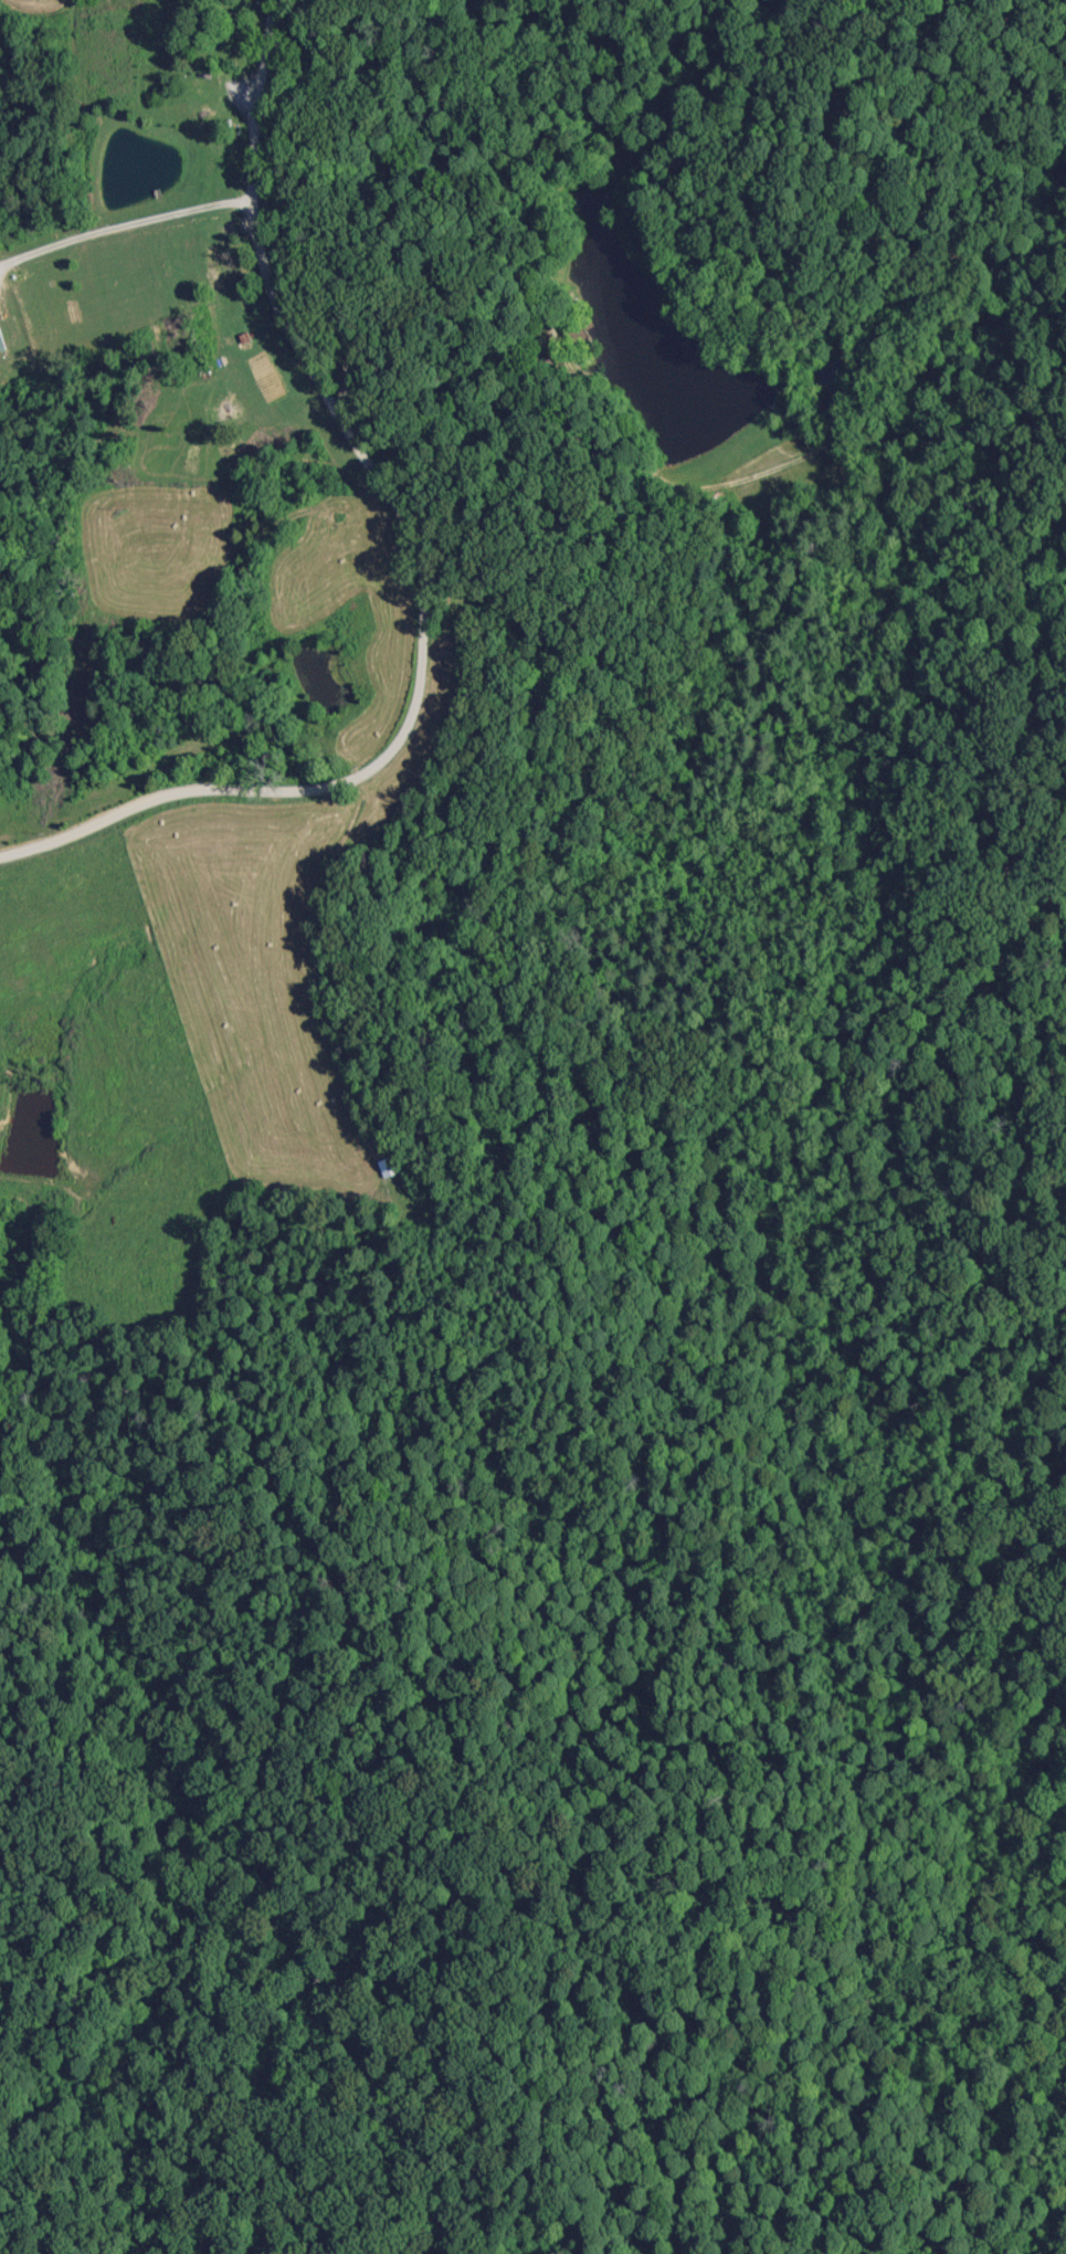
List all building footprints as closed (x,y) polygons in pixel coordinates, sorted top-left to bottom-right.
[(377,1163),(385,1178),(401,1171),(393,1155),(377,1163)]
